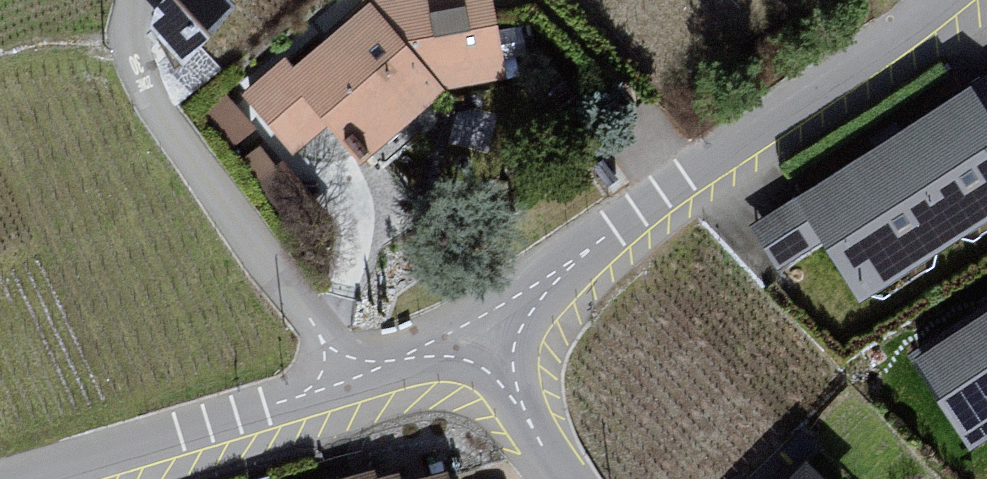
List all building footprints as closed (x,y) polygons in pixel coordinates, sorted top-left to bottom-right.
[(231,0),(159,0),(156,4),(154,15),(151,25),(157,39),(182,65),(235,4),(231,0)] [(366,161),(438,97),(505,89),(490,0),(375,0),(355,4),(367,13),(290,76),(282,66),(242,96),(296,159),(331,138),(366,161)] [(849,303),(986,222),(986,81),(745,233),(774,277),(817,250),(849,303)] [(912,355),(971,447),(986,436),(986,305),(912,355)] [(804,463),(788,478),(820,478),(804,463)] [(398,478),(445,478),(442,468),(398,478)]
